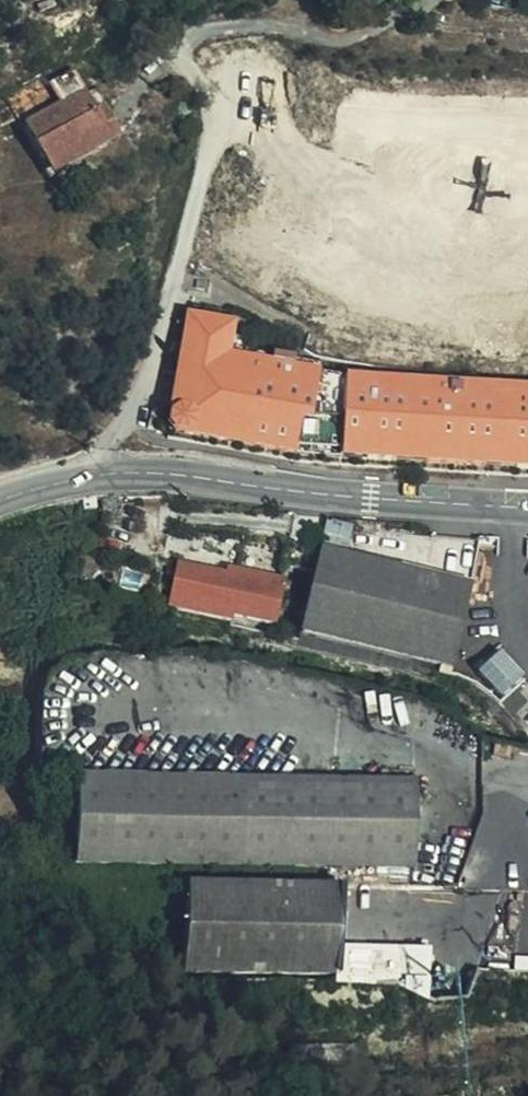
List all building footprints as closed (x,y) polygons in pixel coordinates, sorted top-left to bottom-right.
[(92,112),(73,74),(53,84),(62,103),(27,122),(53,173),(116,139),(100,107),(92,112)] [(18,119),(12,106),(0,109),(0,114),(2,126),(18,119)] [(195,288),(203,290),(204,282),(197,280),(195,288)] [(187,318),(177,380),(185,381),(182,398),(174,396),(170,417),(187,420),(185,438),(228,445),(229,437),(242,439),(240,447),(294,457),(295,449),(339,451),(367,453),(366,462),(393,463),(394,453),(424,454),(424,465),(483,468),(483,459),(514,461),(514,470),(527,471),(527,392),(515,391),(515,396),(484,394),(485,389),(446,387),(446,389),(419,387),(418,385),(406,385),(343,380),(343,378),(321,375),(291,369),(293,359),(272,355),(270,365),(226,358),(228,348),(231,325),(187,318)] [(228,348),(226,358),(270,365),(272,355),(228,348)] [(293,359),(291,369),(321,375),(323,365),(293,359)] [(177,380),(174,396),(182,398),(185,381),(177,380)] [(446,382),(406,380),(406,385),(418,385),(419,387),(446,389),(446,387),(446,382)] [(516,386),(485,384),(485,389),(484,394),(515,396),(515,391),(516,386)] [(187,420),(170,417),(168,428),(174,435),(185,438),(187,420)] [(228,445),(240,447),(242,439),(229,437),(228,445)] [(295,449),(294,457),(303,458),(339,460),(366,462),(367,453),(339,451),(295,449)] [(393,463),(424,465),(424,454),(394,453),(393,463)] [(483,468),(514,470),(514,461),(483,459),(483,468)] [(301,637),(452,671),(471,587),(322,553),(301,637)] [(231,617),(274,624),(283,581),(228,570),(227,578),(179,569),(170,609),(230,621),(231,617)] [(476,675),(502,702),(527,679),(501,652),(476,675)] [(213,866),(414,869),(414,780),(75,776),(74,865),(213,866)] [(338,973),(340,884),(185,883),(184,934),(183,970),(338,973)] [(398,984),(401,985),(402,951),(350,951),(349,982),(398,984)]
